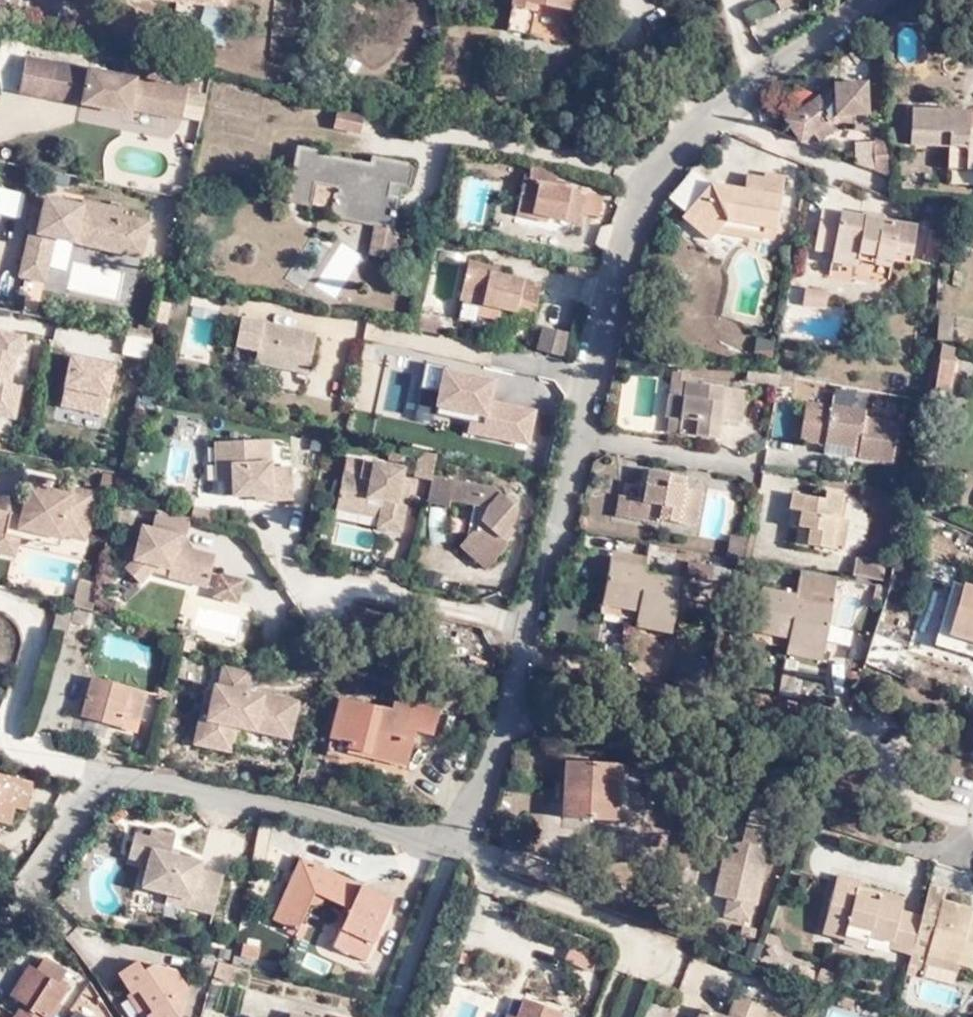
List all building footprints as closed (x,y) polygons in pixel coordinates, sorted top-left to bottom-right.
[(131,8),(225,15),(226,0),(132,0),(131,8)] [(508,31),(526,36),(537,0),(571,8),(573,0),(513,0),(508,31)] [(537,4),(531,30),(569,39),(575,13),(537,4)] [(784,30),(803,20),(795,6),(777,15),(784,30)] [(178,89),(22,56),(14,91),(73,102),(72,106),(126,117),(127,113),(177,125),(184,93),(194,96),(197,83),(181,79),(178,89)] [(809,131),(823,122),(847,104),(863,103),(877,103),(875,69),(841,72),(794,108),(809,131)] [(911,100),(907,133),(943,138),(940,158),(972,162),(972,107),(911,100)] [(847,104),(823,122),(828,131),(852,114),(863,114),(863,103),(847,104)] [(195,136),(201,109),(182,106),(179,135),(195,136)] [(898,128),(882,130),(884,159),(901,166),(898,128)] [(371,224),(390,227),(397,198),(387,196),(389,185),(405,188),(411,163),(368,153),(366,162),(337,156),(338,148),(299,140),(283,201),(306,205),(309,202),(328,208),(328,216),(371,224)] [(466,155),(468,146),(453,143),(452,151),(466,155)] [(744,211),(742,223),(768,227),(778,164),(756,160),(756,163),(741,161),(738,175),(704,171),(675,206),(699,227),(707,217),(717,207),(744,211)] [(578,212),(583,189),(583,187),(552,181),(554,169),(524,162),(522,175),(517,175),(513,195),(532,199),(531,209),(543,212),(576,220),(578,212)] [(181,198),(184,186),(171,182),(168,195),(181,198)] [(601,192),(583,189),(578,212),(596,214),(601,192)] [(532,199),(513,195),(510,211),(543,217),(543,212),(531,209),(532,199)] [(49,197),(46,212),(41,238),(32,236),(22,276),(48,282),(59,239),(144,261),(153,224),(125,217),(126,211),(89,201),(87,207),(49,197)] [(827,251),(853,255),(854,250),(905,259),(911,219),(863,212),(862,217),(855,215),(856,211),(817,204),(809,245),(828,248),(827,251)] [(707,217),(742,223),(744,211),(717,207),(707,217)] [(41,238),(46,212),(38,210),(32,236),(41,238)] [(367,249),(389,254),(392,252),(397,245),(399,237),(394,231),(390,227),(371,224),(367,249)] [(936,263),(938,231),(924,231),(922,262),(936,263)] [(384,257),(389,254),(367,249),(366,256),(376,257),(384,257)] [(852,263),(853,255),(827,251),(826,258),(852,263)] [(513,308),(531,311),(538,278),(498,270),(499,264),(464,258),(455,296),(456,296),(474,299),(495,304),(513,308)] [(825,311),(827,290),(803,288),(801,309),(825,311)] [(474,299),(456,296),(455,313),(472,317),(473,311),(474,299)] [(493,314),(495,304),(474,299),(473,311),(493,314)] [(789,309),(778,306),(776,315),(789,317),(789,309)] [(950,307),(936,307),(937,330),(950,331),(950,307)] [(529,323),(531,311),(513,308),(511,319),(529,323)] [(279,367),(287,326),(266,322),(257,362),(279,367)] [(138,324),(137,332),(151,335),(152,327),(138,324)] [(319,334),(287,326),(279,367),(310,373),(319,334)] [(13,417),(33,332),(0,327),(0,415),(13,417)] [(567,331),(541,327),(537,348),(563,354),(567,331)] [(137,332),(126,330),(120,350),(146,356),(151,335),(137,332)] [(934,348),(934,391),(954,391),(955,348),(934,348)] [(56,410),(104,420),(117,358),(69,349),(56,410)] [(767,367),(748,363),(745,373),(766,376),(767,367)] [(509,395),(480,389),(484,371),(462,366),(449,424),(505,436),(510,414),(504,413),(509,395)] [(744,383),(723,379),(721,387),(702,384),(703,375),(684,372),(682,385),(667,383),(664,406),(679,408),(677,423),(712,429),(716,410),(738,413),(744,383)] [(721,387),(723,379),(703,375),(702,384),(721,387)] [(854,444),(852,452),(887,458),(894,416),(860,411),(861,406),(802,396),(796,434),(821,438),(854,444)] [(663,421),(677,423),(679,408),(664,406),(663,421)] [(820,447),(852,452),(854,444),(821,438),(820,447)] [(271,440),(216,442),(216,477),(225,477),(224,495),(257,494),(258,500),(292,499),(291,467),(271,467),(271,440)] [(401,451),(392,449),(391,459),(400,460),(401,451)] [(434,473),(438,455),(419,452),(414,476),(433,479),(434,473)] [(663,472),(665,463),(640,458),(637,474),(645,476),(642,490),(634,490),(626,488),(623,508),(653,514),(654,510),(693,516),(699,482),(680,478),(680,476),(663,472)] [(396,500),(398,492),(404,469),(363,461),(360,477),(343,474),(337,498),(366,504),(368,497),(382,500),(378,516),(377,527),(399,532),(407,502),(396,500)] [(683,466),(665,463),(663,472),(680,476),(683,466)] [(27,472),(25,483),(46,488),(48,477),(27,472)] [(490,485),(434,473),(433,479),(422,524),(445,528),(450,499),(477,505),(489,506),(487,520),(470,543),(468,544),(491,563),(507,545),(498,537),(513,521),(516,507),(490,485)] [(645,476),(637,474),(634,490),(642,490),(645,476)] [(833,526),(835,510),(839,484),(821,481),(820,491),(787,485),(783,502),(796,504),(790,536),(825,543),(828,526),(833,526)] [(0,494),(0,532),(16,536),(18,528),(58,536),(59,534),(82,539),(92,491),(70,485),(69,492),(46,488),(25,483),(21,499),(0,494)] [(408,494),(398,492),(396,500),(407,502),(408,494)] [(366,504),(337,498),(335,508),(378,516),(382,500),(368,497),(366,504)] [(190,514),(208,519),(211,507),(192,503),(190,514)] [(185,536),(190,514),(156,505),(150,526),(141,524),(134,552),(122,564),(139,582),(157,564),(169,566),(167,575),(206,585),(213,553),(191,548),(176,543),(178,534),(185,536)] [(489,506),(477,505),(470,543),(487,520),(489,506)] [(844,512),(835,510),(833,526),(828,526),(825,543),(839,545),(844,512)] [(18,528),(16,536),(57,545),(58,536),(18,528)] [(723,528),(721,551),(732,553),(739,554),(744,531),(723,528)] [(0,532),(0,552),(12,554),(16,536),(0,532)] [(191,548),(185,536),(178,534),(176,543),(191,548)] [(621,552),(623,542),(604,540),(594,592),(627,598),(626,603),(667,611),(676,568),(637,561),(639,556),(621,552)] [(641,545),(623,542),(621,552),(639,556),(641,545)] [(487,569),(491,563),(468,544),(463,550),(487,569)] [(879,559),(851,554),(848,569),(876,575),(879,559)] [(711,561),(687,556),(683,569),(708,574),(711,561)] [(827,571),(792,564),(788,583),(787,589),(800,591),(802,581),(825,584),(827,571)] [(241,578),(217,572),(211,594),(235,601),(241,578)] [(972,651),(972,635),(946,628),(961,579),(946,574),(929,637),(972,651)] [(74,576),(68,604),(90,610),(96,581),(74,576)] [(787,589),(788,583),(753,577),(745,618),(780,625),(779,631),(814,637),(825,584),(802,581),(800,591),(787,589)] [(961,579),(946,628),(972,635),(972,583),(961,579)] [(627,598),(594,592),(592,601),(626,608),(626,603),(627,598)] [(62,603),(53,634),(70,638),(73,624),(90,627),(92,613),(68,607),(68,604),(62,603)] [(665,623),(667,611),(626,603),(626,608),(625,616),(665,623)] [(780,625),(745,618),(743,630),(778,636),(779,631),(780,625)] [(849,644),(851,630),(827,626),(825,641),(849,644)] [(812,648),(814,637),(779,631),(778,636),(777,642),(812,648)] [(243,687),(247,666),(220,661),(216,681),(210,680),(199,733),(229,740),(232,723),(287,734),(294,698),(243,687)] [(782,661),(776,696),(792,699),(797,664),(782,661)] [(117,715),(134,719),(143,683),(129,680),(127,686),(89,677),(80,715),(115,724),(117,715)] [(228,749),(229,740),(199,733),(210,680),(204,678),(191,739),(228,749)] [(155,695),(165,697),(170,683),(158,681),(155,695)] [(388,706),(338,694),(326,734),(345,740),(343,745),(369,752),(368,754),(401,762),(410,728),(428,733),(434,702),(392,693),(388,706)] [(131,732),(134,719),(117,715),(115,724),(114,727),(131,732)] [(565,755),(564,777),(579,777),(615,780),(615,757),(565,755)] [(837,768),(828,766),(825,778),(833,781),(837,768)] [(0,772),(0,817),(15,820),(18,801),(28,803),(32,780),(0,772)] [(645,785),(628,782),(624,781),(615,780),(579,777),(564,777),(563,810),(612,812),(614,801),(644,802),(645,785)] [(745,795),(742,807),(770,814),(774,802),(745,795)] [(614,801),(612,812),(627,813),(644,814),(644,802),(614,801)] [(770,814),(742,807),(734,836),(763,843),(770,814)] [(175,830),(150,822),(148,830),(133,827),(127,852),(145,859),(137,881),(162,889),(160,896),(208,913),(220,874),(196,866),(199,859),(169,849),(175,830)] [(720,834),(707,888),(713,890),(708,910),(752,921),(770,846),(720,834)] [(265,921),(288,932),(302,902),(311,906),(323,901),(341,909),(351,888),(293,861),(265,921)] [(908,944),(917,906),(895,900),(896,894),(875,889),(874,894),(850,888),(853,876),(854,872),(832,867),(818,924),(838,929),(841,917),(866,923),(865,929),(886,934),(885,940),(908,944)] [(925,873),(917,906),(908,944),(902,968),(913,970),(914,962),(921,964),(923,957),(925,946),(956,954),(972,959),(972,911),(966,909),(968,900),(937,894),(941,877),(925,873)] [(875,889),(896,894),(898,887),(853,876),(850,888),(874,894),(875,889)] [(384,902),(351,888),(341,909),(332,931),(348,940),(339,956),(355,963),(384,902)] [(863,937),(865,929),(866,923),(841,917),(838,929),(838,932),(863,937)] [(236,944),(236,945),(234,957),(250,960),(253,948),(236,944)] [(954,964),(956,954),(925,946),(923,957),(954,964)] [(138,1010),(142,1016),(170,1016),(181,985),(164,961),(149,957),(136,963),(129,952),(109,964),(122,984),(123,987),(129,983),(143,1004),(137,1007),(138,1010)] [(213,963),(196,959),(193,971),(208,976),(213,963)] [(817,976),(820,968),(801,960),(797,969),(817,976)] [(49,962),(41,974),(63,988),(69,976),(49,962)] [(822,962),(820,968),(817,976),(827,979),(832,966),(822,962)] [(41,974),(33,968),(13,997),(23,1004),(14,1016),(55,1016),(71,994),(63,988),(41,974)] [(134,1013),(138,1010),(137,1007),(143,1004),(129,983),(123,987),(122,984),(117,988),(134,1013)] [(855,995),(842,991),(839,1001),(851,1006),(855,995)] [(554,1006),(520,994),(513,1012),(511,1016),(551,1016),(554,1006)] [(760,1009),(735,998),(727,1016),(757,1016),(760,1009)] [(513,1012),(502,1008),(498,1016),(511,1016),(513,1012)] [(701,1009),(697,1016),(723,1016),(701,1009)]
